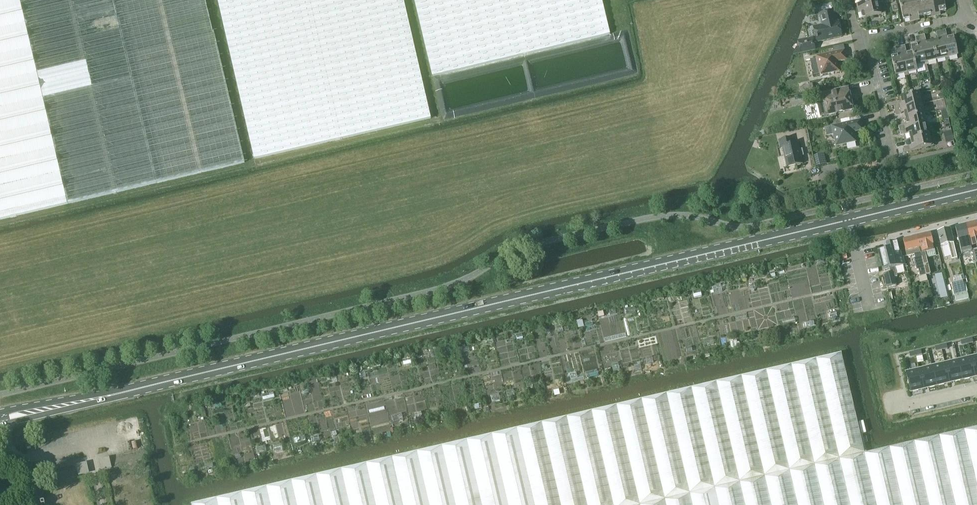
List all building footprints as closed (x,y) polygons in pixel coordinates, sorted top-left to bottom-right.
[(68,203),(19,0),(0,0),(0,220),(68,203)] [(219,57),(206,0),(19,0),(68,203),(68,204),(245,162),(220,57),(219,57)] [(431,118),(404,0),(218,0),(255,158),(431,118)] [(433,76),(610,33),(602,0),(415,0),(433,76)] [(857,5),(858,9),(879,4),(882,3),(881,0),(859,0),(860,4),(857,5)] [(915,20),(911,0),(907,0),(899,2),(904,20),(911,19),(911,21),(915,20)] [(915,20),(919,20),(918,17),(925,16),(921,0),(911,0),(915,20)] [(936,16),(932,0),(921,0),(925,16),(932,14),(932,17),(936,16)] [(936,16),(940,15),(939,12),(946,11),(944,0),(932,0),(936,16)] [(879,5),(879,4),(858,9),(859,12),(861,12),(863,19),(886,13),(884,4),(879,5)] [(841,36),(838,22),(836,22),(834,11),(820,14),(822,25),(814,27),(814,28),(814,27),(817,37),(816,37),(817,42),(830,39),(830,38),(834,37),(834,38),(841,36)] [(946,30),(941,31),(948,60),(950,60),(949,57),(958,55),(954,37),(947,38),(946,36),(947,36),(946,30)] [(946,60),(948,60),(941,31),(936,32),(938,38),(939,38),(939,40),(932,41),(937,60),(946,58),(946,60)] [(925,35),(920,36),(927,65),(929,64),(928,62),(937,60),(932,41),(926,43),(925,41),(926,40),(925,35)] [(916,65),(924,63),(925,65),(927,65),(920,36),(915,37),(917,43),(918,42),(918,45),(911,46),(912,52),(917,71),(916,65)] [(813,37),(798,41),(799,47),(796,48),(794,55),(801,53),(801,54),(816,50),(813,37)] [(905,45),(900,46),(907,76),(909,75),(908,73),(917,71),(912,52),(906,54),(906,51),(905,45)] [(905,76),(907,76),(900,46),(896,48),(897,53),(898,53),(898,56),(891,57),(896,76),(905,74),(905,76)] [(838,62),(847,60),(845,50),(816,56),(817,58),(811,59),(814,75),(820,73),(820,75),(840,71),(838,62)] [(814,90),(812,84),(803,86),(804,92),(814,90)] [(828,115),(852,109),(849,94),(848,88),(841,89),(818,95),(819,101),(815,102),(818,117),(828,115)] [(804,92),(806,98),(815,96),(814,90),(804,92)] [(894,105),(895,110),(924,103),(923,101),(921,102),(919,93),(901,97),(902,104),(900,105),(900,104),(894,105)] [(924,105),(924,103),(895,110),(896,114),(902,113),(902,112),(904,111),(906,118),(924,114),(922,105),(924,105)] [(926,123),(924,114),(906,118),(907,125),(905,126),(905,125),(899,126),(900,131),(929,124),(928,122),(926,123)] [(863,130),(861,120),(832,127),(825,128),(827,137),(834,135),(836,146),(856,141),(853,130),(856,129),(857,131),(863,130)] [(927,127),(929,126),(929,124),(900,131),(901,135),(907,134),(907,133),(909,133),(910,140),(929,135),(927,127)] [(954,141),(951,131),(947,132),(944,133),(946,143),(954,141)] [(931,144),(929,135),(910,140),(912,146),(910,147),(910,146),(904,147),(905,152),(934,145),(933,143),(931,144)] [(787,167),(803,163),(798,143),(793,144),(792,137),(779,140),(780,147),(782,146),(787,167)] [(966,225),(972,251),(975,261),(975,262),(976,262),(976,224),(976,222),(966,225)] [(966,225),(955,228),(959,242),(962,254),(972,251),(966,225)] [(957,259),(953,243),(954,243),(950,229),(937,232),(941,246),(947,245),(951,261),(957,259)] [(931,233),(917,237),(926,275),(930,274),(926,258),(936,256),(935,250),(933,245),(931,233)] [(920,276),(926,275),(917,237),(903,240),(906,252),(907,256),(914,254),(915,258),(914,258),(917,271),(919,270),(920,276)] [(888,249),(878,251),(879,253),(883,270),(889,268),(890,272),(884,274),(887,287),(896,285),(894,277),(897,276),(895,267),(899,266),(903,265),(904,265),(902,257),(902,258),(898,241),(886,244),(888,249)] [(969,300),(969,298),(967,292),(966,292),(963,283),(963,280),(955,282),(951,283),(954,295),(955,295),(956,301),(964,299),(964,301),(969,300)] [(931,307),(929,298),(921,300),(923,309),(931,307)] [(865,453),(842,353),(191,504),(192,504),(976,504),(976,427),(865,453)] [(971,357),(958,360),(962,380),(975,377),(971,357)] [(958,360),(945,363),(949,383),(962,380),(958,360)] [(945,363),(932,366),(937,386),(949,383),(945,363)] [(932,366),(919,369),(924,389),(937,386),(932,366)] [(919,369),(906,371),(911,392),(924,389),(919,369)]
